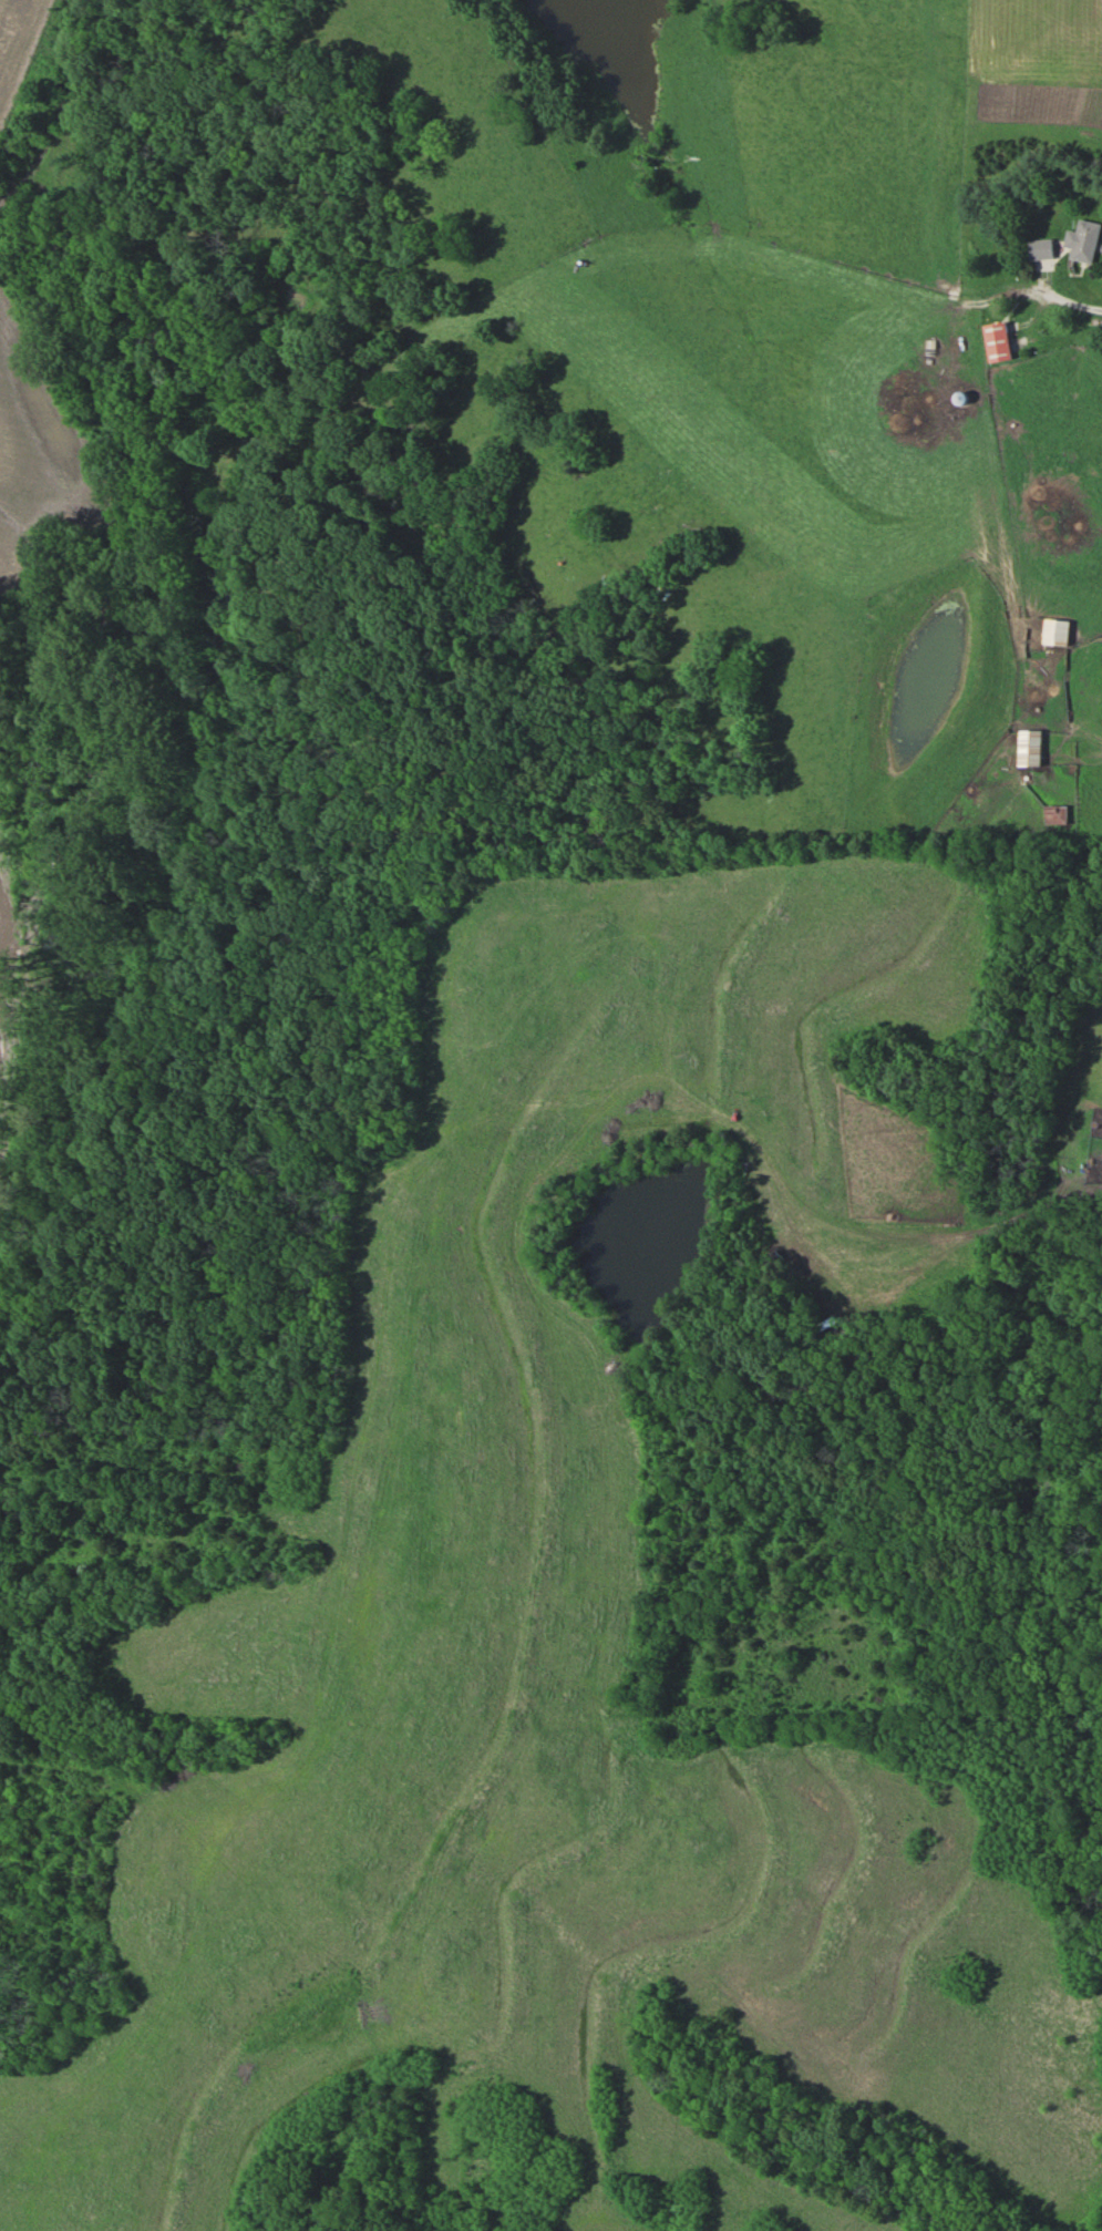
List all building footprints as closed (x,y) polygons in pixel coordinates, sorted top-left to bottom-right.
[(1098,262),(1101,234),(1101,222),(1082,219),(1081,231),(1070,230),(1067,247),(1077,248),(1075,259),(1098,262)] [(1057,259),(1057,239),(1032,239),(1032,259),(1057,259)] [(1016,358),(1010,320),(987,324),(993,362),(1016,358)] [(1046,618),(1046,645),(1073,645),(1073,618),(1046,618)] [(1070,804),(1047,804),(1047,823),(1070,823),(1070,804)]
